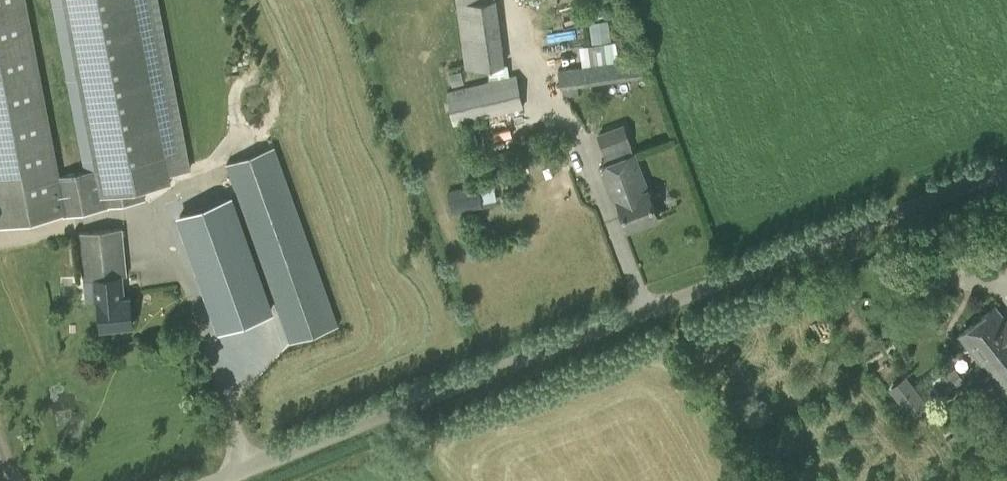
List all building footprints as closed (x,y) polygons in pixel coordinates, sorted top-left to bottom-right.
[(143,188),(170,183),(169,174),(188,170),(157,0),(67,0),(97,169),(58,176),(27,0),(0,0),(0,224),(63,213),(64,214),(109,206),(109,205),(145,198),(143,188)] [(487,67),(489,81),(445,92),(453,125),(523,108),(515,75),(504,78),(494,0),(456,0),(464,69),(487,67)] [(608,25),(590,28),(592,42),(610,40),(608,25)] [(558,71),(560,89),(646,78),(643,59),(558,71)] [(628,228),(658,217),(634,152),(633,152),(622,124),(597,133),(605,155),(612,153),(614,159),(598,165),(611,202),(617,200),(628,228)] [(226,163),(291,341),(339,324),(275,146),(226,163)] [(482,207),(481,205),(477,185),(466,187),(447,191),(451,213),(482,207)] [(267,313),(226,199),(177,217),(218,330),(267,313)] [(134,323),(131,297),(122,298),(120,276),(127,275),(122,227),(80,231),(85,279),(96,278),(101,326),(134,323)] [(1005,319),(995,307),(961,334),(1003,387),(1006,384),(1006,317),(1005,319)] [(889,389),(911,418),(929,405),(906,375),(889,389)]
